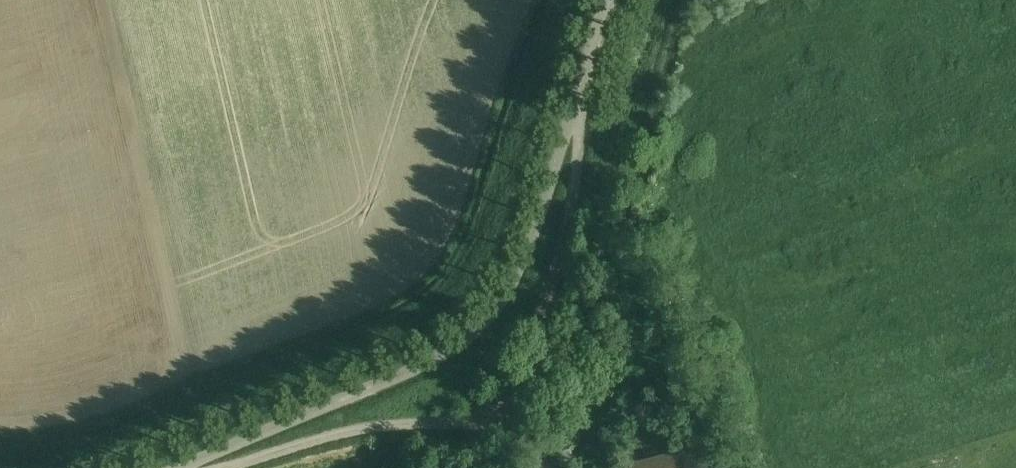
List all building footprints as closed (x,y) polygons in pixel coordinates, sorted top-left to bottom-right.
[(696,444),(677,450),(682,467),(703,467),(696,444)] [(668,452),(625,464),(627,467),(672,467),(668,452)]
